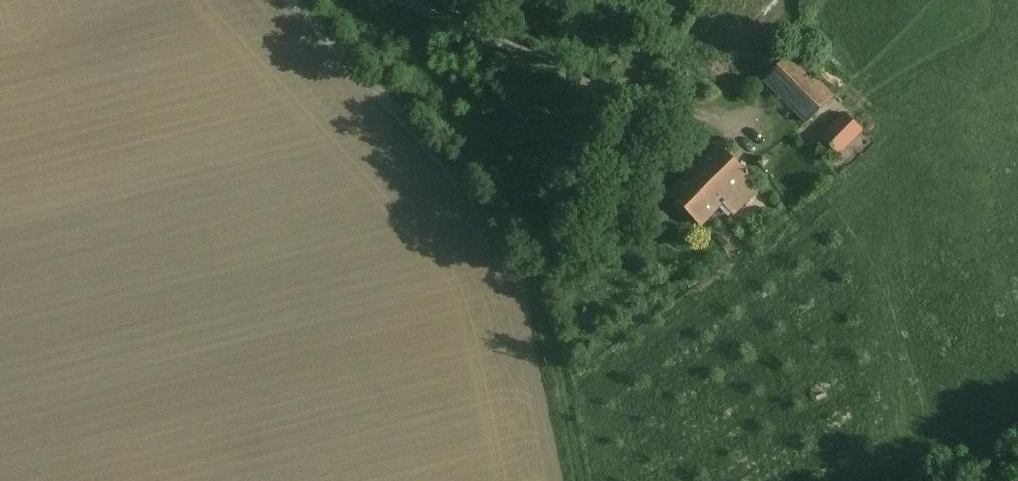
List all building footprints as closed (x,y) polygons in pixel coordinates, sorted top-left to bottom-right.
[(831,101),(789,57),(758,86),(800,130),(831,101)] [(864,131),(847,114),(818,141),(835,159),(864,131)] [(760,190),(718,147),(670,195),(700,225),(721,204),(733,216),(760,190)]
